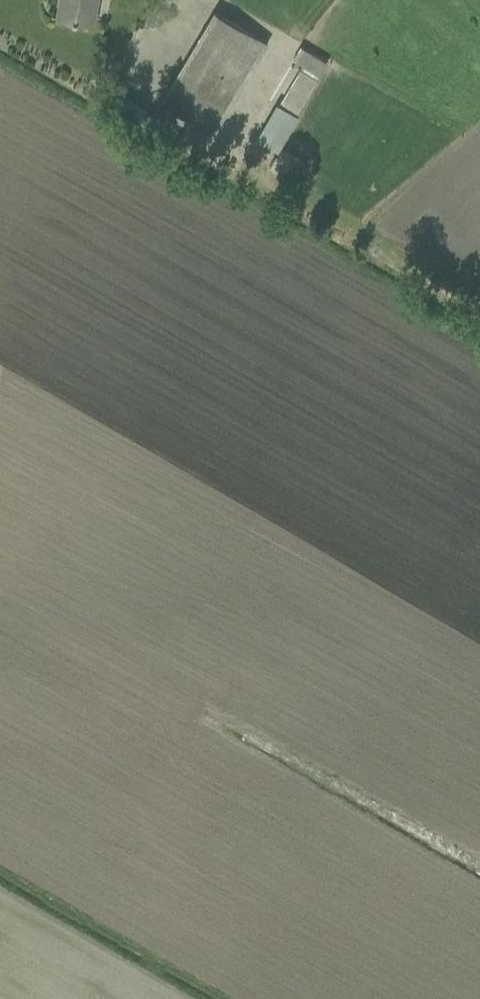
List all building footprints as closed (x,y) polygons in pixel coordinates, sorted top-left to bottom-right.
[(97,0),(65,0),(63,14),(59,13),(59,15),(93,21),(97,0)] [(215,133),(268,42),(213,10),(160,102),(215,133)] [(320,76),(328,61),(301,46),(293,59),(301,64),(300,65),(302,66),(279,104),(297,114),(319,76),(320,76)]
